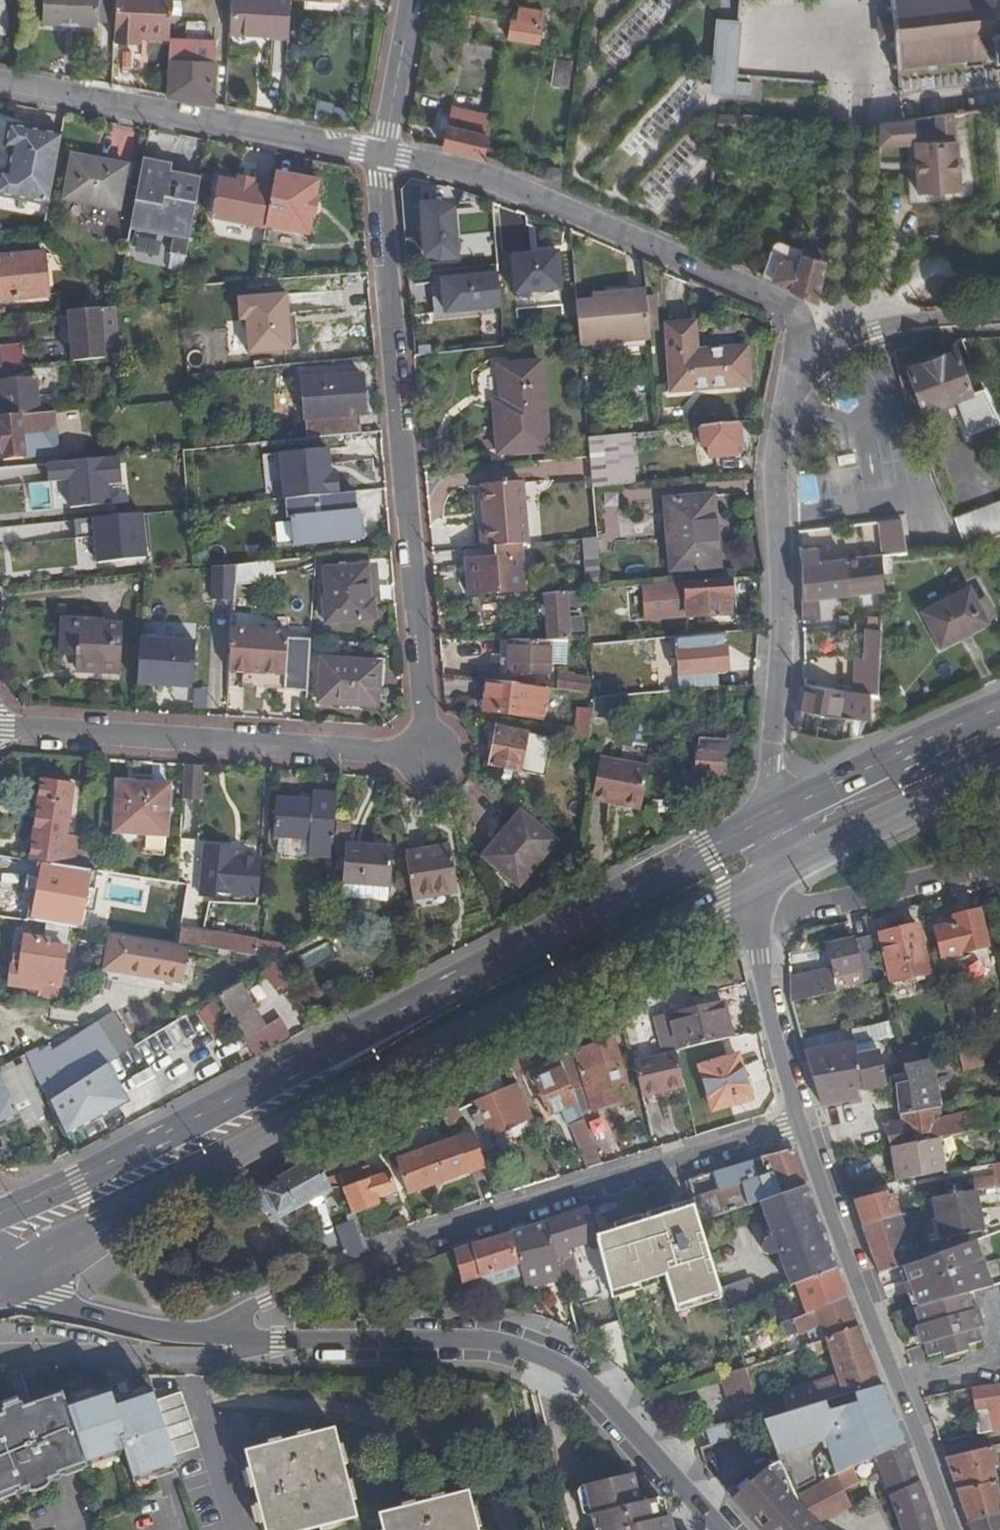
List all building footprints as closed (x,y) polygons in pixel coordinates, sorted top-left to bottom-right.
[(21,22),(19,0),(9,0),(11,22),(21,22)] [(113,24),(114,0),(41,0),(41,21),(96,25),(97,23),(113,24)] [(169,35),(170,13),(170,0),(114,0),(113,24),(112,38),(139,39),(138,33),(169,35)] [(288,36),(290,3),(290,0),(230,0),(229,34),(288,36)] [(891,33),(892,39),(887,39),(887,43),(892,43),(893,61),(888,61),(889,65),(897,64),(928,62),(928,65),(931,65),(931,62),(960,59),(960,63),(963,63),(963,59),(983,58),(983,62),(992,61),(992,66),(998,65),(998,61),(999,61),(999,0),(889,0),(889,3),(884,3),(884,8),(889,7),(890,13),(891,33)] [(890,13),(877,14),(879,34),(891,33),(890,13)] [(472,33),(505,39),(509,23),(468,15),(467,23),(473,24),(472,33)] [(726,17),(706,15),(697,88),(718,91),(724,91),(724,89),(725,83),(725,77),(733,18),(726,17)] [(11,22),(9,33),(17,35),(21,22),(11,22)] [(544,30),(509,23),(505,39),(541,47),(544,30)] [(175,36),(169,35),(169,41),(167,95),(212,103),(214,52),(187,50),(187,43),(175,42),(175,36)] [(725,83),(724,89),(750,93),(752,80),(746,80),(725,77),(725,83)] [(448,109),(438,148),(482,156),(489,117),(448,109)] [(804,136),(805,118),(719,111),(717,128),(804,136)] [(966,188),(954,114),(898,123),(880,125),(877,152),(915,146),(921,196),(966,188)] [(60,133),(5,124),(1,148),(9,149),(5,172),(0,171),(0,196),(48,204),(60,133)] [(123,165),(70,156),(63,198),(115,206),(123,165)] [(167,161),(141,157),(137,182),(130,217),(135,219),(132,239),(187,249),(198,176),(166,169),(167,161)] [(317,180),(273,172),(270,187),(263,225),(307,233),(310,216),(312,216),(316,197),(313,197),(317,180)] [(236,176),(234,181),(251,184),(252,179),(236,176)] [(263,225),(270,187),(251,184),(234,181),(216,178),(209,218),(263,227),(263,225)] [(473,207),(476,196),(463,191),(458,203),(473,207)] [(440,256),(457,255),(454,211),(438,205),(422,207),(425,252),(440,256)] [(772,246),(759,274),(772,280),(781,260),(797,266),(803,249),(782,241),(778,248),(772,246)] [(781,260),(772,280),(818,301),(827,260),(803,249),(797,266),(781,260)] [(36,252),(0,256),(0,297),(40,294),(36,252)] [(557,253),(512,257),(516,296),(561,291),(557,253)] [(445,309),(500,304),(498,273),(442,278),(445,309)] [(579,345),(650,339),(645,290),(611,294),(611,297),(576,301),(579,345)] [(289,294),(238,296),(239,321),(246,321),(248,356),(293,353),(289,294)] [(69,308),(74,358),(105,356),(103,332),(102,318),(115,316),(114,303),(69,308)] [(694,321),(666,322),(671,391),(748,385),(745,346),(696,349),(694,321)] [(117,331),(103,332),(105,356),(119,354),(117,331)] [(999,421),(999,413),(985,382),(970,389),(952,347),(906,369),(928,414),(955,400),(970,434),(999,421)] [(550,448),(541,363),(499,366),(503,410),(496,410),(500,454),(550,448)] [(2,416),(41,412),(37,376),(0,380),(0,400),(2,416)] [(301,382),(306,438),(360,433),(359,416),(363,416),(360,377),(301,382)] [(191,402),(182,403),(184,417),(193,415),(191,402)] [(55,411),(41,412),(2,416),(0,416),(0,436),(2,458),(58,453),(55,411)] [(739,446),(737,425),(699,428),(700,449),(706,449),(707,460),(732,458),(732,447),(739,446)] [(207,431),(195,432),(197,449),(208,447),(207,431)] [(611,469),(608,435),(587,437),(589,456),(590,471),(611,469)] [(326,449),(280,454),(285,500),(337,495),(335,474),(328,475),(326,449)] [(119,455),(47,463),(49,482),(68,480),(71,508),(110,504),(108,484),(122,483),(119,455)] [(611,469),(590,471),(591,489),(631,484),(630,467),(611,469)] [(478,521),(480,547),(501,546),(519,544),(525,544),(519,481),(480,484),(483,520),(478,521)] [(712,492),(668,496),(673,565),(717,560),(712,492)] [(337,495),(285,500),(286,518),(289,517),(292,545),(364,539),(361,519),(356,520),(354,493),(337,495)] [(963,547),(979,541),(999,534),(999,504),(955,526),(963,547)] [(143,513),(75,519),(77,538),(95,536),(98,563),(147,558),(143,513)] [(902,521),(879,524),(883,556),(884,556),(886,555),(895,554),(906,553),(902,521)] [(584,560),(597,558),(596,539),(582,540),(584,560)] [(523,589),(519,544),(501,546),(502,555),(466,558),(469,593),(523,589)] [(828,598),(882,590),(883,571),(884,556),(883,556),(821,562),(821,548),(801,550),(803,565),(804,619),(817,619),(818,609),(818,599),(828,598)] [(894,571),(895,554),(886,555),(884,556),(883,571),(894,571)] [(260,578),(261,561),(236,564),(235,580),(260,578)] [(597,561),(582,562),(584,589),(599,588),(597,561)] [(369,618),(366,566),(326,570),(327,598),(322,599),(324,622),(369,618)] [(729,581),(635,587),(637,620),(726,614),(726,599),(730,599),(729,581)] [(968,586),(923,609),(939,645),(985,622),(968,586)] [(568,601),(584,599),(583,590),(567,591),(568,601)] [(600,593),(586,594),(588,609),(601,607),(600,593)] [(827,609),(828,598),(818,599),(818,609),(827,609)] [(559,601),(543,603),(546,632),(578,629),(577,615),(561,616),(559,601)] [(880,630),(881,618),(868,618),(867,629),(880,630)] [(103,623),(62,620),(60,648),(77,649),(77,655),(76,668),(98,670),(98,673),(117,674),(121,626),(103,625),(103,623)] [(878,673),(880,630),(867,629),(858,629),(856,656),(849,656),(848,672),(878,673)] [(228,672),(285,674),(287,640),(288,633),(231,631),(228,672)] [(139,637),(136,684),(192,689),(195,641),(139,637)] [(550,648),(550,640),(501,639),(501,670),(549,672),(549,665),(550,648)] [(311,640),(287,640),(285,674),(285,690),(307,691),(311,640)] [(566,649),(550,648),(549,665),(565,665),(566,649)] [(379,663),(322,660),(319,699),(377,703),(379,663)] [(590,672),(559,670),(559,684),(589,685),(590,672)] [(878,686),(878,673),(848,672),(848,685),(858,685),(858,694),(872,696),(878,697),(878,694),(878,686)] [(894,678),(878,686),(878,694),(885,708),(887,713),(902,706),(894,689),(894,678)] [(531,716),(535,683),(487,679),(485,711),(531,716)] [(798,730),(839,736),(840,717),(860,720),(868,721),(872,696),(858,694),(805,687),(798,730)] [(877,709),(885,708),(878,694),(878,697),(877,709)] [(611,697),(594,697),(592,705),(591,714),(609,713),(611,697)] [(577,704),(574,733),(586,734),(591,714),(592,705),(577,704)] [(860,720),(840,717),(839,736),(858,736),(860,720)] [(725,742),(725,735),(722,735),(722,723),(708,723),(708,736),(693,735),(693,786),(715,786),(715,781),(722,781),(722,742),(725,742)] [(526,731),(495,726),(489,763),(519,769),(521,761),(526,731)] [(588,803),(639,810),(646,767),(596,759),(588,803)] [(519,769),(518,776),(534,778),(537,763),(521,761),(519,769)] [(203,765),(184,764),(181,799),(200,801),(203,765)] [(40,782),(29,859),(73,865),(75,850),(76,839),(66,838),(73,786),(40,782)] [(168,786),(116,783),(113,826),(147,829),(165,830),(168,786)] [(304,856),(329,857),(334,798),(309,796),(308,804),(273,800),(269,837),(305,840),(304,856)] [(553,839),(518,811),(484,855),(520,882),(553,839)] [(347,826),(334,825),(331,857),(334,858),(344,859),(345,847),(347,826)] [(165,844),(165,830),(147,829),(146,843),(165,844)] [(445,844),(401,851),(408,893),(452,886),(445,844)] [(341,885),(385,889),(389,851),(345,847),(344,859),(342,877),(341,885)] [(196,897),(209,898),(210,894),(254,899),(257,865),(229,863),(230,850),(201,848),(196,897)] [(96,852),(75,850),(73,865),(94,868),(96,852)] [(344,859),(334,858),(332,876),(342,877),(344,859)] [(90,870),(39,862),(31,918),(82,925),(90,870)] [(385,889),(341,885),(339,900),(383,904),(385,889)] [(937,927),(945,955),(989,944),(980,908),(956,914),(958,922),(937,927)] [(39,995),(55,997),(66,925),(47,922),(45,940),(25,937),(22,955),(13,955),(10,983),(39,987),(39,995)] [(206,928),(181,924),(180,939),(187,941),(205,942),(206,928)] [(881,934),(894,982),(931,972),(919,925),(881,934)] [(250,934),(206,928),(205,942),(212,943),(286,953),(303,942),(271,937),(270,944),(263,943),(262,940),(249,939),(250,934)] [(108,930),(106,930),(102,957),(101,967),(183,977),(187,941),(180,939),(108,930)] [(840,983),(842,990),(879,980),(867,937),(828,946),(836,980),(840,980),(840,983)] [(303,967),(331,953),(326,943),(298,956),(303,967)] [(947,959),(939,961),(942,974),(950,972),(947,959)] [(812,969),(790,974),(790,981),(813,974),(812,969)] [(813,974),(790,981),(791,1003),(833,992),(831,985),(828,970),(813,974)] [(270,1018),(246,978),(245,979),(226,991),(240,1016),(244,1023),(250,1033),(250,1035),(255,1032),(252,1028),(270,1018)] [(840,983),(831,985),(833,992),(842,990),(840,983)] [(143,996),(106,1020),(127,1054),(165,1030),(143,996)] [(232,1017),(221,997),(205,1006),(216,1027),(232,1017)] [(721,1000),(654,1016),(663,1052),(676,1049),(731,1035),(721,1000)] [(283,1011),(270,1018),(252,1028),(255,1032),(250,1035),(257,1045),(275,1034),(291,1026),(283,1011)] [(235,1028),(244,1023),(240,1016),(231,1021),(235,1028)] [(47,1046),(37,1053),(57,1099),(84,1082),(127,1054),(106,1020),(52,1055),(47,1046)] [(241,1038),(250,1033),(244,1023),(235,1028),(241,1038)] [(853,1044),(854,1044),(855,1049),(875,1044),(895,1039),(891,1023),(850,1033),(853,1044)] [(625,1031),(617,1034),(622,1049),(630,1046),(625,1031)] [(616,1037),(573,1051),(591,1112),(621,1102),(617,1088),(630,1083),(616,1037)] [(980,1037),(959,1042),(965,1069),(987,1066),(980,1037)] [(853,1044),(805,1051),(821,1104),(823,1104),(860,1096),(859,1091),(863,1090),(857,1057),(855,1049),(854,1044),(853,1044)] [(875,1044),(855,1049),(857,1057),(878,1053),(875,1044)] [(642,1093),(685,1082),(676,1049),(663,1052),(634,1059),(642,1093)] [(919,1049),(899,1053),(901,1061),(920,1057),(919,1049)] [(738,1053),(700,1064),(712,1107),(751,1096),(738,1053)] [(878,1053),(857,1057),(863,1090),(873,1088),(884,1085),(878,1053)] [(556,1056),(529,1068),(533,1078),(561,1066),(556,1056)] [(921,1063),(920,1057),(901,1061),(906,1080),(874,1091),(876,1103),(899,1099),(901,1105),(901,1116),(932,1109),(941,1108),(930,1061),(921,1063)] [(34,1060),(23,1065),(45,1115),(56,1110),(34,1060)] [(21,1061),(9,1067),(28,1110),(36,1126),(48,1121),(45,1115),(23,1065),(21,1061)] [(7,1063),(0,1066),(0,1122),(28,1110),(9,1067),(7,1063)] [(548,1113),(576,1102),(561,1066),(533,1078),(548,1113)] [(491,1134),(534,1117),(519,1083),(493,1092),(488,1080),(459,1091),(464,1103),(450,1109),(467,1133),(471,1141),(478,1153),(479,1156),(497,1149),(491,1134)] [(84,1082),(57,1099),(72,1134),(92,1123),(78,1097),(89,1091),(84,1082)] [(893,1147),(941,1137),(992,1127),(991,1110),(999,1108),(999,1096),(975,1101),(976,1110),(934,1119),(932,1109),(901,1116),(902,1121),(883,1125),(893,1147)] [(598,1152),(582,1116),(568,1122),(583,1160),(598,1152)] [(407,1192),(484,1167),(479,1156),(478,1153),(471,1141),(467,1133),(392,1156),(397,1165),(407,1192)] [(893,1147),(899,1182),(902,1181),(916,1178),(930,1175),(946,1172),(948,1171),(941,1137),(893,1147)] [(791,1147),(687,1181),(695,1206),(698,1220),(759,1201),(805,1186),(791,1147)] [(281,1217),(338,1185),(333,1176),(323,1160),(320,1155),(263,1186),(281,1217)] [(992,1162),(994,1175),(973,1179),(974,1189),(976,1189),(988,1186),(999,1184),(999,1160),(992,1162)] [(374,1165),(333,1176),(338,1185),(348,1187),(378,1176),(374,1165)] [(377,1193),(394,1186),(389,1172),(378,1176),(348,1187),(355,1209),(379,1199),(377,1193)] [(948,1179),(946,1172),(930,1175),(931,1182),(948,1179)] [(918,1186),(916,1178),(902,1181),(904,1189),(918,1186)] [(999,1197),(999,1184),(988,1186),(990,1199),(999,1197)] [(783,1264),(792,1288),(797,1285),(837,1271),(805,1186),(759,1201),(764,1217),(771,1216),(788,1261),(783,1264)] [(888,1189),(855,1202),(859,1215),(899,1206),(895,1194),(889,1195),(888,1189)] [(984,1228),(976,1189),(974,1189),(934,1198),(943,1237),(984,1228)] [(615,1231),(609,1207),(590,1213),(609,1281),(612,1289),(666,1272),(676,1304),(721,1291),(698,1220),(695,1206),(615,1231)] [(916,1254),(899,1206),(859,1215),(876,1263),(899,1258),(916,1254)] [(598,1283),(609,1281),(590,1213),(589,1209),(549,1221),(550,1222),(557,1255),(588,1246),(598,1283)] [(764,1217),(775,1244),(783,1264),(788,1261),(771,1216),(764,1217)] [(354,1220),(337,1224),(345,1255),(361,1252),(354,1220)] [(537,1282),(562,1275),(557,1255),(550,1222),(514,1235),(523,1268),(526,1279),(527,1284),(527,1285),(537,1282)] [(493,1276),(523,1268),(514,1235),(472,1247),(479,1274),(484,1291),(497,1287),(493,1276)] [(759,1245),(759,1249),(759,1252),(762,1255),(767,1256),(771,1255),(774,1252),(775,1248),(775,1244),(772,1240),(768,1239),(764,1239),(761,1241),(759,1245)] [(984,1287),(973,1240),(916,1254),(899,1258),(900,1262),(905,1277),(897,1279),(900,1289),(907,1287),(911,1303),(913,1307),(968,1291),(984,1287)] [(463,1279),(479,1274),(472,1247),(456,1253),(463,1279)] [(894,1264),(897,1279),(905,1277),(900,1262),(894,1264)] [(497,1287),(526,1279),(523,1268),(493,1276),(497,1287)] [(797,1285),(808,1314),(849,1298),(837,1271),(797,1285)] [(749,1280),(721,1291),(728,1312),(738,1308),(756,1301),(749,1280)] [(540,1296),(537,1282),(527,1285),(531,1298),(540,1296)] [(789,1289),(800,1318),(808,1314),(797,1285),(792,1288),(789,1289)] [(905,1305),(911,1303),(907,1287),(900,1289),(905,1305)] [(978,1326),(968,1291),(913,1307),(918,1326),(915,1326),(919,1343),(923,1343),(926,1356),(940,1351),(941,1356),(966,1350),(964,1344),(976,1341),(973,1328),(978,1326)] [(812,1338),(814,1346),(860,1328),(849,1298),(808,1314),(800,1318),(794,1320),(798,1332),(799,1335),(820,1328),(822,1334),(812,1338)] [(742,1321),(738,1308),(728,1312),(738,1343),(743,1341),(738,1325),(742,1321)] [(786,1336),(798,1332),(794,1320),(783,1325),(786,1336)] [(788,1404),(791,1411),(813,1405),(881,1387),(860,1328),(814,1346),(813,1346),(815,1353),(828,1348),(838,1378),(785,1394),(788,1402),(788,1404)] [(807,1355),(815,1353),(813,1346),(804,1349),(807,1355)] [(750,1360),(744,1361),(746,1370),(752,1368),(750,1360)] [(724,1377),(735,1418),(758,1410),(746,1370),(724,1377)] [(981,1430),(999,1427),(999,1382),(974,1386),(981,1430)] [(134,1481),(177,1465),(175,1458),(156,1402),(152,1391),(115,1404),(110,1391),(66,1406),(85,1462),(86,1465),(123,1452),(134,1481)] [(61,1392),(26,1403),(29,1415),(64,1402),(61,1392)] [(200,1449),(181,1394),(156,1402),(175,1458),(200,1449)] [(816,1416),(813,1405),(791,1411),(782,1413),(776,1415),(767,1418),(783,1449),(804,1491),(836,1476),(864,1463),(876,1458),(906,1444),(885,1397),(816,1416)] [(85,1462),(66,1406),(64,1402),(29,1415),(26,1403),(24,1399),(0,1407),(1,1411),(5,1418),(0,1420),(0,1489),(16,1482),(20,1489),(53,1478),(50,1472),(85,1462)] [(758,1410),(762,1419),(767,1418),(776,1415),(782,1413),(791,1411),(788,1404),(788,1402),(758,1410)] [(333,1431),(246,1451),(268,1529),(308,1529),(356,1517),(333,1431)] [(943,1453),(967,1517),(999,1511),(999,1488),(994,1465),(999,1464),(999,1459),(997,1448),(999,1448),(999,1441),(943,1453)] [(928,1502),(906,1444),(876,1458),(901,1529),(937,1529),(928,1502)] [(734,1497),(763,1529),(824,1529),(817,1523),(807,1512),(799,1494),(804,1491),(783,1449),(767,1456),(734,1497)] [(869,1474),(864,1463),(836,1476),(840,1486),(869,1474)] [(599,1482),(611,1529),(630,1529),(617,1481),(634,1477),(632,1475),(599,1482)] [(840,1486),(836,1476),(804,1491),(799,1494),(807,1512),(817,1523),(849,1505),(840,1486)] [(670,1519),(668,1516),(661,1518),(656,1503),(654,1500),(641,1502),(634,1477),(617,1481),(630,1529),(673,1529),(670,1519)] [(599,1482),(585,1485),(596,1529),(611,1529),(599,1482)] [(468,1493),(381,1514),(385,1529),(478,1529),(468,1493)] [(967,1517),(972,1529),(999,1529),(999,1511),(967,1517)]
